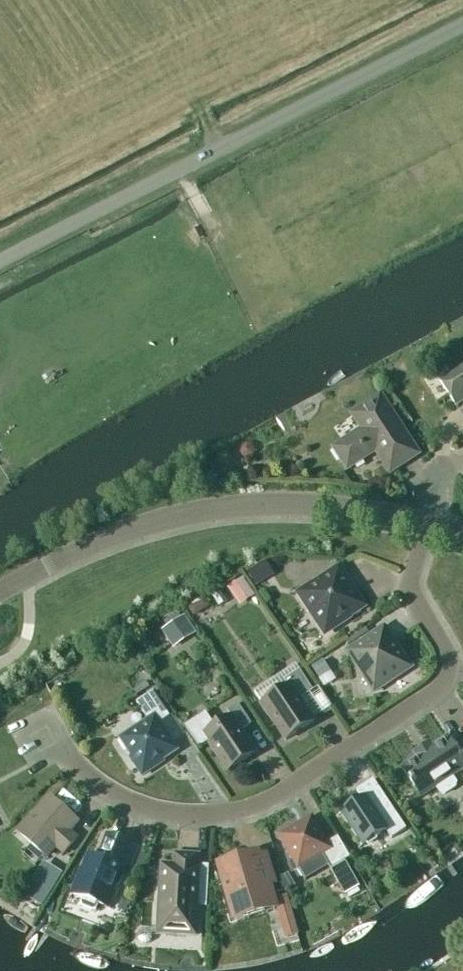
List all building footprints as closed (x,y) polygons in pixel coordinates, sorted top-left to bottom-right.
[(440,382),(456,406),(462,401),(462,366),(440,382)] [(362,430),(333,448),(347,469),(379,448),(393,470),(418,454),(380,395),(351,414),(362,430)] [(239,451),(239,453),(242,457),(246,458),(252,455),(253,449),(251,446),(246,443),(241,447),(240,449),(239,451)] [(264,561),(247,572),(255,585),(272,574),(264,561)] [(365,607),(338,567),(318,580),(319,582),(314,585),(313,584),(298,593),(310,611),(311,609),(319,621),(318,622),(325,633),(339,624),(338,619),(347,616),(348,615),(349,617),(365,607)] [(255,595),(242,577),(228,588),(240,606),(255,595)] [(210,606),(204,596),(187,606),(193,616),(210,606)] [(180,617),(175,611),(162,620),(166,626),(160,631),(172,649),(196,632),(184,614),(180,617)] [(374,692),(410,667),(384,627),(347,652),(374,692)] [(330,671),(322,659),(311,667),(319,678),(330,671)] [(314,721),(301,702),(299,699),(312,690),(299,670),(284,680),(288,686),(261,703),(285,740),(314,721)] [(169,716),(159,702),(152,691),(136,702),(148,720),(120,739),(132,757),(130,758),(142,775),(152,769),(151,767),(176,750),(158,724),(169,716)] [(231,716),(215,727),(205,712),(184,726),(199,748),(208,742),(227,771),(255,753),(241,731),(251,724),(237,704),(227,711),(231,716)] [(401,768),(420,796),(436,786),(440,793),(445,794),(455,787),(456,783),(451,776),(462,768),(462,742),(454,747),(447,737),(401,768)] [(373,779),(356,790),(362,798),(341,812),(363,845),(386,830),(391,838),(406,829),(373,779)] [(50,797),(18,833),(45,856),(55,845),(64,853),(76,839),(67,832),(77,821),(50,797)] [(311,818),(280,836),(298,867),(305,879),(306,879),(304,876),(327,862),(345,893),(358,885),(344,861),(350,857),(337,837),(326,843),(311,818)] [(83,898),(81,903),(82,906),(92,910),(95,909),(102,890),(111,893),(120,869),(127,871),(137,846),(107,835),(97,860),(90,857),(90,856),(89,855),(84,870),(80,869),(71,894),(83,898)] [(195,936),(198,867),(197,867),(198,855),(182,854),(181,866),(162,865),(160,900),(151,900),(150,913),(159,913),(158,935),(195,936)] [(263,858),(222,870),(235,913),(271,903),(266,885),(270,883),(263,858)] [(43,861),(23,894),(42,906),(63,874),(43,861)] [(287,873),(278,879),(285,892),(295,886),(287,873)] [(286,895),(277,898),(274,899),(277,909),(285,938),(297,934),(286,895)]
